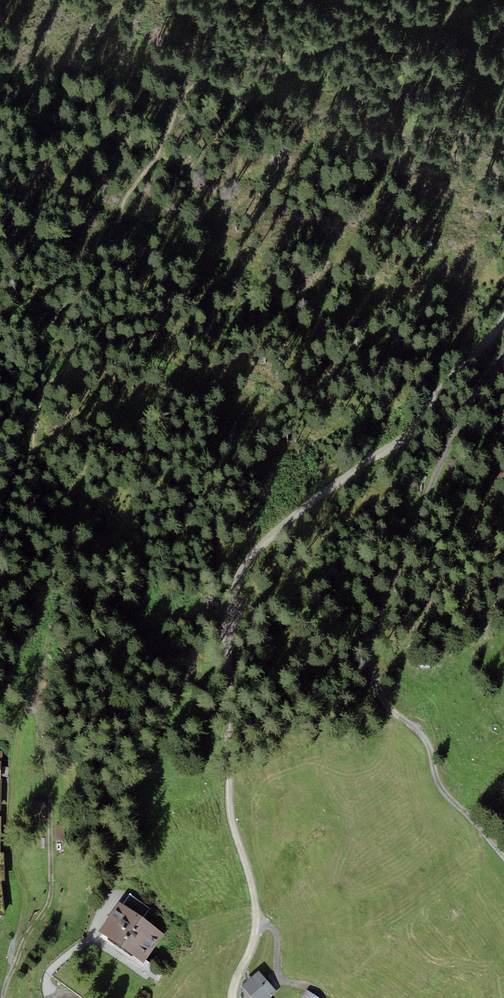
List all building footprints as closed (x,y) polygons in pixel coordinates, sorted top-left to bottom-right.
[(65,840),(64,825),(55,825),(56,841),(65,840)] [(122,904),(143,918),(150,908),(130,894),(122,904)] [(122,904),(119,901),(97,931),(143,964),(165,935),(143,918),(122,904)] [(259,971),(241,987),(251,997),(270,997),(271,997),(277,992),(259,971)]
